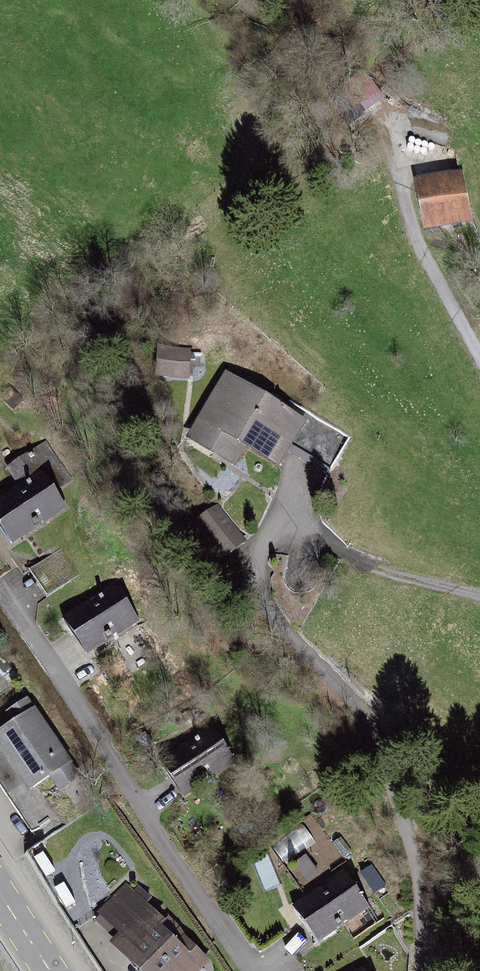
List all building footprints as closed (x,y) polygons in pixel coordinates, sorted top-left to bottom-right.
[(463,173),(415,183),(426,234),(474,224),(463,173)] [(181,354),(161,352),(159,372),(179,374),(181,354)] [(282,412),(227,379),(193,437),(214,450),(225,432),(276,462),(286,445),(330,471),(351,436),(289,400),(282,412)] [(64,507),(54,491),(72,479),(46,441),(6,469),(20,490),(0,503),(0,529),(10,544),(64,507)] [(192,533),(225,568),(253,542),(219,507),(192,533)] [(79,575),(61,549),(29,570),(47,597),(79,575)] [(139,620),(116,586),(64,622),(86,655),(139,620)] [(32,832),(57,815),(36,785),(52,774),(61,789),(78,777),(27,702),(10,713),(17,724),(0,735),(0,784),(32,832)] [(234,762),(212,729),(160,764),(182,797),(234,762)] [(386,885),(375,868),(366,874),(378,891),(386,885)] [(316,942),(368,906),(345,874),(294,909),(316,942)] [(120,943),(149,970),(191,970),(202,960),(186,944),(179,951),(156,929),(161,923),(125,888),(102,911),(127,935),(120,943)]
